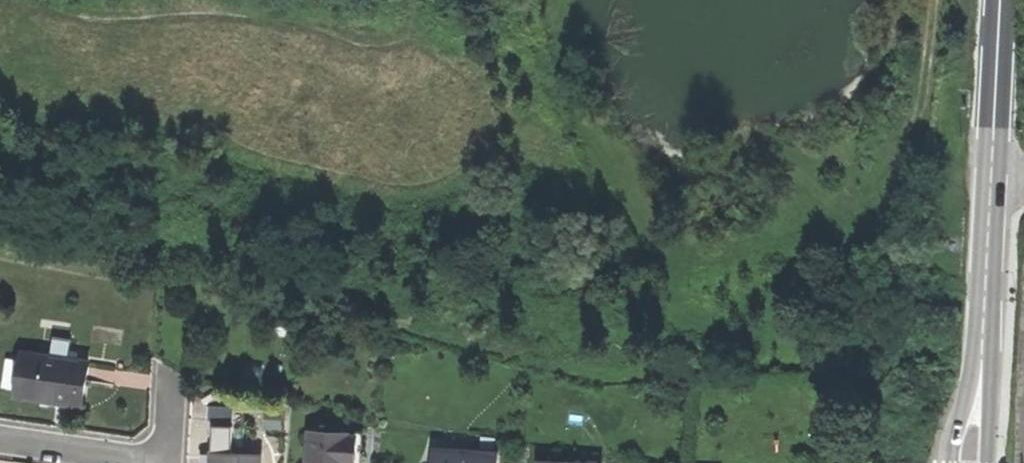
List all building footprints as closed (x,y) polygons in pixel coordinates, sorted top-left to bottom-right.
[(54,337),(51,357),(68,360),(71,340),(54,337)] [(51,357),(22,353),(16,397),(52,402),(82,406),(88,363),(68,360),(51,357)] [(207,421),(233,422),(233,408),(208,407),(207,421)] [(266,428),(281,427),(281,413),(266,413),(266,428)] [(349,437),(355,437),(353,462),(361,462),(363,432),(349,431),(349,437)] [(355,437),(349,437),(310,434),(308,462),(353,462),(355,437)] [(498,454),(434,450),(433,462),(497,462),(498,454)] [(261,456),(212,455),(212,462),(260,462),(261,456)]
